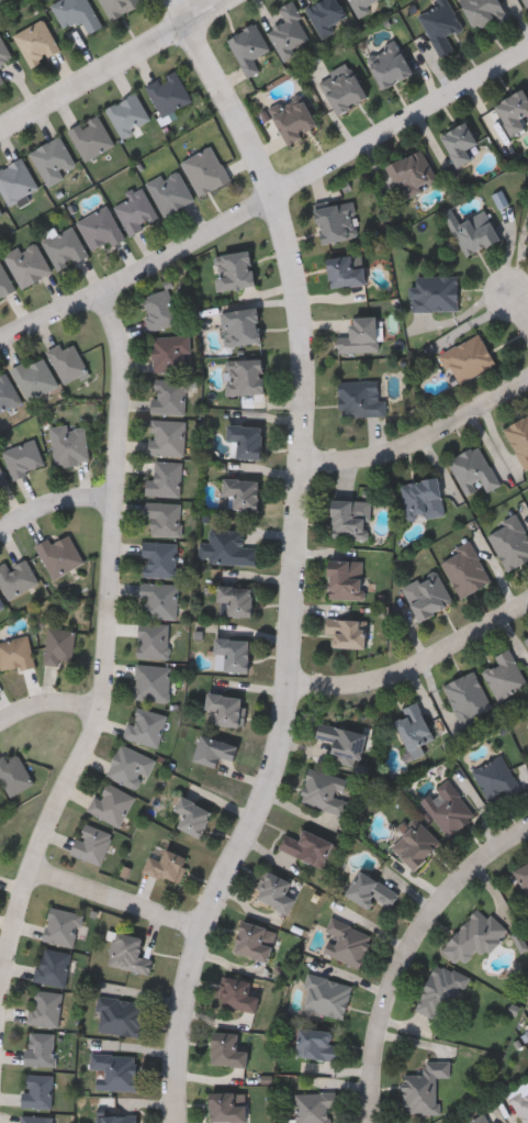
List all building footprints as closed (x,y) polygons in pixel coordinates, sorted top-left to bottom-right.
[(49,3),(56,0),(88,0),(101,26),(87,33),(80,20),(63,29),(49,3)] [(110,20),(99,0),(140,0),(142,3),(110,20)] [(304,10),(318,0),(337,0),(349,18),(322,36),(304,10)] [(356,14),(348,0),(384,0),(356,14)] [(437,57),(418,13),(449,0),(461,30),(447,36),(453,51),(437,57)] [(475,33),(460,0),(498,0),(507,19),(475,33)] [(292,2),(312,45),(281,58),(268,30),(284,22),(279,9),(292,2)] [(31,66),(12,35),(42,19),(60,49),(31,66)] [(252,60),(259,73),(248,78),(226,40),(255,23),(270,51),(252,60)] [(12,57),(0,64),(0,38),(12,57)] [(382,89),(364,56),(394,40),(412,73),(382,89)] [(368,97),(337,114),(319,86),(350,68),(368,97)] [(145,86),(175,69),(191,100),(161,116),(145,86)] [(521,88),(527,99),(527,112),(519,118),(525,127),(512,135),(493,104),(521,88)] [(121,137),(105,107),(135,91),(150,122),(121,137)] [(287,145),(270,112),(301,97),(316,126),(301,133),(303,137),(287,145)] [(68,129),(98,113),(113,144),(83,160),(68,129)] [(464,147),(471,158),(456,166),(439,134),(464,121),(475,142),(464,147)] [(29,152),(59,135),(77,168),(46,185),(29,152)] [(182,158),(214,145),(229,180),(198,194),(182,158)] [(386,163),(423,148),(437,182),(401,197),(386,163)] [(9,204),(0,190),(0,168),(20,156),(38,187),(9,204)] [(194,199),(165,215),(147,182),(177,166),(194,199)] [(113,202),(144,187),(159,219),(130,234),(113,202)] [(359,235),(321,242),(315,207),(353,200),(359,235)] [(77,221),(108,203),(124,235),(93,252),(77,221)] [(464,255),(443,212),(452,208),(458,221),(484,208),(499,238),(464,255)] [(88,254),(58,270),(42,241),(72,224),(88,254)] [(22,288),(4,255),(34,238),(53,271),(22,288)] [(222,289),(216,255),(250,249),(255,285),(222,289)] [(326,257),(361,253),(364,282),(329,287),(326,257)] [(9,301),(9,269),(0,269),(0,301),(9,301)] [(411,310),(411,275),(458,275),(458,310),(411,310)] [(179,322),(150,331),(139,297),(168,288),(179,322)] [(227,346),(222,311),(257,305),(263,341),(227,346)] [(337,335),(350,335),(349,315),(377,315),(377,351),(337,352),(337,335)] [(439,353),(480,332),(495,364),(454,385),(439,353)] [(189,334),(191,370),(154,373),(153,336),(189,334)] [(52,347),(79,342),(85,377),(58,381),(52,347)] [(58,387),(26,401),(11,367),(44,354),(58,387)] [(227,393),(227,358),(266,358),(266,393),(227,393)] [(22,401),(0,413),(0,374),(5,371),(22,401)] [(153,414),(154,379),(188,379),(187,414),(153,414)] [(339,415),(339,380),(382,380),(382,415),(339,415)] [(503,427),(527,413),(527,466),(525,468),(503,427)] [(184,456),(149,454),(150,419),(187,421),(184,456)] [(50,427),(85,422),(90,462),(56,466),(50,427)] [(237,442),(227,442),(227,425),(262,425),(262,458),(237,458),(237,442)] [(14,478),(2,451),(34,437),(45,466),(14,478)] [(465,496),(449,457),(481,444),(498,485),(485,491),(483,488),(465,496)] [(146,496),(147,479),(155,479),(155,460),(182,462),(181,497),(146,496)] [(9,486),(0,469),(0,490),(9,486)] [(443,513),(407,519),(401,482),(438,477),(443,513)] [(259,479),(259,509),(225,509),(225,479),(259,479)] [(370,538),(332,538),(332,500),(370,500),(370,538)] [(182,502),(182,535),(147,535),(147,502),(182,502)] [(517,513),(527,536),(527,558),(506,569),(485,530),(517,513)] [(257,564),(206,562),(207,527),(246,529),(245,546),(258,547),(257,564)] [(36,545),(49,537),(52,543),(69,533),(85,562),(54,578),(36,545)] [(460,597),(439,557),(470,541),(491,581),(460,597)] [(144,542),(178,542),(178,577),(144,577),(144,542)] [(10,599),(0,582),(0,564),(5,560),(10,568),(26,558),(40,581),(10,599)] [(328,598),(328,559),(362,559),(362,598),(328,598)] [(401,587),(435,568),(452,601),(418,620),(401,587)] [(178,582),(179,616),(144,618),(143,583),(178,582)] [(227,601),(218,601),(218,586),(254,586),(254,615),(227,615),(227,601)] [(364,618),(364,646),(332,646),(332,633),(325,633),(325,618),(364,618)] [(139,657),(139,623),(170,623),(170,657),(139,657)] [(46,663),(48,627),(76,630),(74,665),(46,663)] [(4,674),(0,658),(0,642),(27,634),(36,664),(4,674)] [(250,670),(216,670),(216,637),(250,637),(250,670)] [(497,663),(494,656),(509,648),(527,686),(498,700),(483,670),(497,663)] [(135,698),(137,664),(171,666),(169,700),(135,698)] [(474,670),(493,710),(462,725),(443,686),(474,670)] [(243,726),(215,723),(216,710),(205,709),(207,693),(246,698),(243,726)] [(435,738),(419,745),(423,754),(412,758),(395,721),(406,716),(402,708),(417,700),(435,738)] [(158,747),(125,736),(135,704),(168,715),(158,747)] [(315,740),(319,722),(366,734),(358,767),(330,760),(335,744),(315,740)] [(218,767),(193,759),(201,733),(239,744),(235,760),(221,757),(218,767)] [(155,756),(144,789),(109,777),(120,744),(155,756)] [(12,796),(0,775),(0,760),(16,750),(36,782),(12,796)] [(504,792),(488,800),(473,770),(503,755),(521,791),(507,798),(504,792)] [(344,815),(300,802),(311,767),(353,781),(344,815)] [(476,815),(449,837),(420,801),(449,779),(476,815)] [(101,796),(106,782),(136,793),(123,825),(89,812),(96,794),(101,796)] [(200,838),(178,826),(184,814),(173,809),(182,794),(214,812),(200,838)] [(417,819),(441,843),(414,870),(390,847),(417,819)] [(72,853),(85,822),(114,834),(101,865),(72,853)] [(287,833),(300,838),(303,830),(339,845),(329,870),(279,849),(287,833)] [(149,856),(162,859),(165,850),(189,856),(183,881),(145,872),(149,856)] [(514,870),(527,863),(527,895),(526,896),(514,870)] [(375,899),(370,910),(346,896),(360,871),(398,893),(391,908),(375,899)] [(289,914),(257,898),(270,872),(293,883),(288,894),(296,899),(289,914)] [(83,913),(76,946),(44,939),(52,905),(83,913)] [(479,905),(509,931),(487,956),(479,949),(464,967),(442,949),(479,905)] [(374,935),(360,968),(319,950),(334,919),(374,935)] [(235,954),(243,922),(277,931),(269,961),(235,954)] [(141,956),(155,958),(151,974),(109,965),(115,931),(145,937),(141,956)] [(67,986),(36,981),(42,947),(72,952),(67,986)] [(457,1007),(447,1002),(440,1020),(416,1010),(435,963),(470,977),(457,1007)] [(345,1019),(301,1009),(308,974),(352,983),(345,1019)] [(256,1012),(220,1004),(225,977),(261,983),(256,1012)] [(30,1022),(35,989),(64,992),(59,1026),(30,1022)] [(145,1001),(141,1036),(96,1031),(100,996),(145,1001)] [(297,1056),(300,1029),(340,1033),(338,1060),(297,1056)] [(26,1065),(27,1032),(56,1032),(56,1066),(26,1065)] [(212,1065),(213,1032),(238,1033),(237,1050),(247,1050),(247,1066),(212,1065)] [(137,1054),(137,1089),(100,1089),(100,1069),(91,1069),(92,1053),(137,1054)] [(403,1112),(404,1074),(425,1075),(425,1060),(450,1060),(450,1077),(438,1077),(437,1112),(403,1112)] [(25,1107),(25,1072),(53,1074),(53,1107),(25,1107)] [(508,1090),(527,1081),(527,1122),(523,1122),(508,1090)] [(210,1122),(210,1092),(235,1092),(235,1104),(246,1104),(246,1122),(210,1122)] [(332,1108),(332,1122),(296,1122),(296,1092),(336,1092),(336,1108),(332,1108)] [(485,1113),(490,1122),(473,1122),(471,1120),(485,1113)] [(53,1114),(53,1122),(22,1122),(22,1114),(53,1114)] [(138,1114),(139,1122),(98,1122),(98,1115),(138,1114)]
